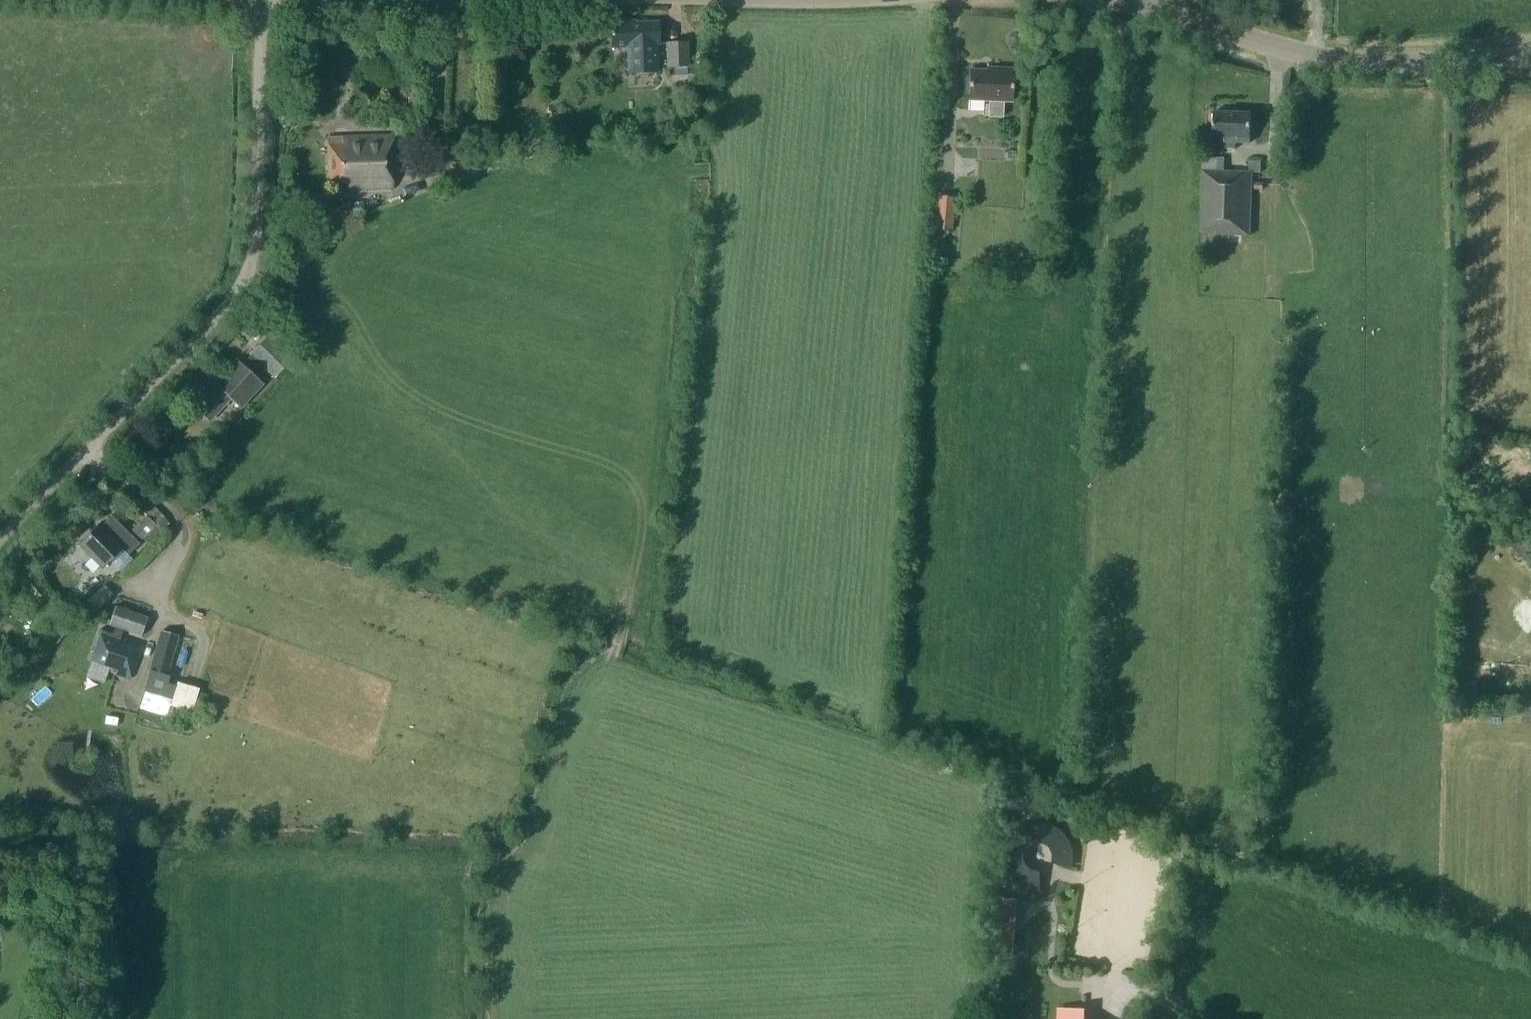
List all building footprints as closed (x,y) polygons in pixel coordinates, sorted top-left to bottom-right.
[(658,21),(635,22),(635,20),(611,21),(612,47),(629,46),(630,71),(656,70),(655,42),(659,42),(658,21)] [(669,41),(669,63),(674,63),(687,62),(687,41),(669,41)] [(1002,100),(1012,101),(1013,70),(994,68),(994,72),(970,70),(968,98),(989,100),(988,114),(1002,115),(1002,100)] [(700,94),(699,71),(687,71),(687,94),(700,94)] [(1251,113),(1214,111),(1213,136),(1223,136),(1223,140),(1249,142),(1251,113)] [(391,170),(394,170),(393,136),(326,138),(327,182),(346,181),(346,188),(391,186),(391,170)] [(1020,203),(1020,189),(1020,149),(983,148),(982,202),(1020,203)] [(1219,170),(1220,158),(1204,157),(1201,230),(1215,231),(1215,234),(1248,235),(1251,171),(1258,171),(1259,160),(1247,160),(1246,171),(1219,170)] [(956,199),(937,197),(934,229),(953,231),(956,199)] [(268,335),(251,352),(275,376),(292,359),(268,335)] [(239,359),(216,383),(217,384),(204,397),(205,399),(197,406),(208,417),(218,407),(219,408),(231,397),(241,407),(264,383),(239,359)] [(133,530),(141,538),(163,516),(133,485),(124,493),(146,516),(133,530)] [(101,523),(80,544),(102,567),(122,548),(129,555),(140,543),(112,515),(102,524),(101,523)] [(130,678),(142,644),(120,637),(123,630),(141,636),(148,616),(115,605),(108,624),(115,627),(112,634),(101,630),(91,661),(110,667),(108,671),(130,678)] [(183,678),(194,639),(161,630),(140,705),(167,713),(172,697),(194,703),(200,683),(183,678)] [(1030,873),(1023,866),(1020,857),(1022,847),(1028,840),(1037,836),(1047,837),(1055,843),(1060,852),(1059,862),(1072,866),(1074,857),(1073,849),(1070,841),(1066,834),(1060,828),(1053,825),(1044,822),(1036,822),(1028,825),(1020,829),(1014,834),(1010,842),(1007,850),(1007,859),(1009,867),(1012,874),(1018,881),(1025,886),(1032,888),(1041,889),(1041,876),(1030,873)] [(994,957),(1014,958),(1017,898),(997,897),(994,957)] [(1123,1018),(1136,1018),(1138,1006),(1125,1004),(1123,1018)]
